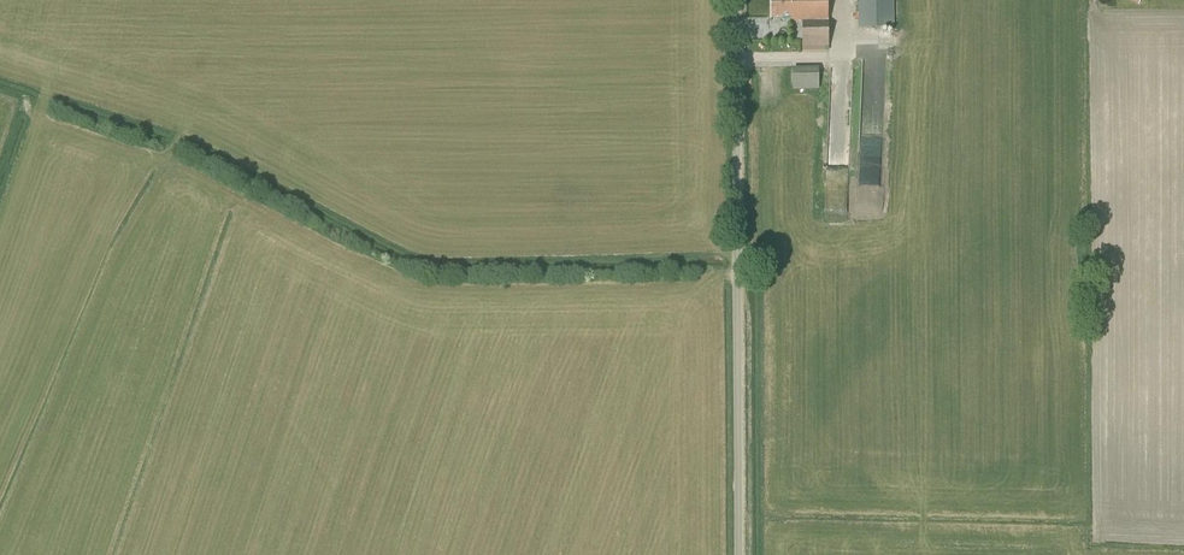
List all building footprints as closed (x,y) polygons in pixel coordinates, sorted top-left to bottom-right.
[(773,20),(793,20),(793,21),(802,21),(802,52),(829,52),(829,21),(828,21),(828,0),(772,0),(773,20)] [(894,28),(894,0),(857,0),(858,29),(894,28)] [(793,90),(819,89),(819,67),(792,68),(793,90)]
